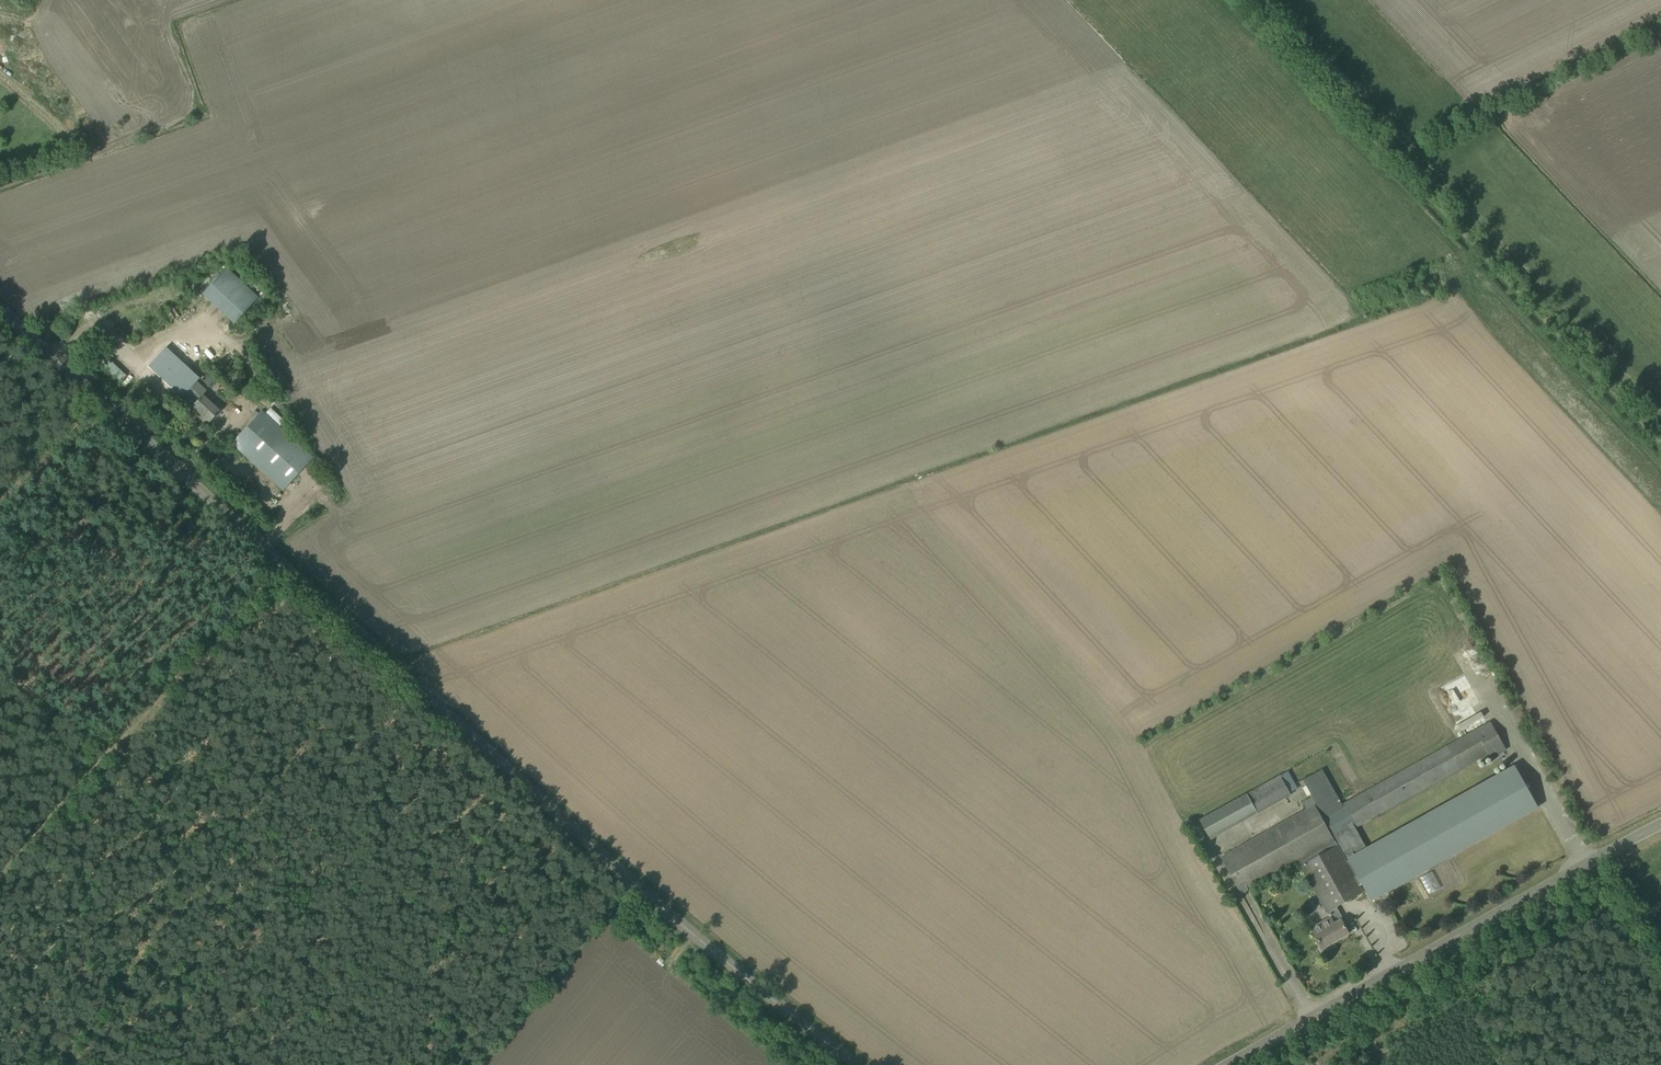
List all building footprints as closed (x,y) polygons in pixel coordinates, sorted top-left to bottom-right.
[(231,323),(257,296),(225,265),(199,293),(231,323)] [(192,406),(209,422),(220,410),(203,394),(206,391),(196,382),(194,385),(189,381),(186,385),(157,358),(149,366),(182,397),(184,395),(194,404),(192,406)] [(232,443),(283,490),(313,457),(262,410),(232,443)] [(1304,780),(1313,796),(1303,802),(1306,809),(1221,857),(1242,894),(1299,862),(1329,917),(1311,927),(1322,948),(1349,933),(1341,920),(1335,908),(1364,892),(1360,885),(1362,884),(1371,900),(1538,807),(1514,765),(1367,848),(1355,829),(1489,754),(1491,759),(1507,750),(1491,721),(1342,804),(1322,769),(1304,780)] [(1289,791),(1295,787),(1287,772),(1200,820),(1211,840),(1291,795),(1289,791)]
